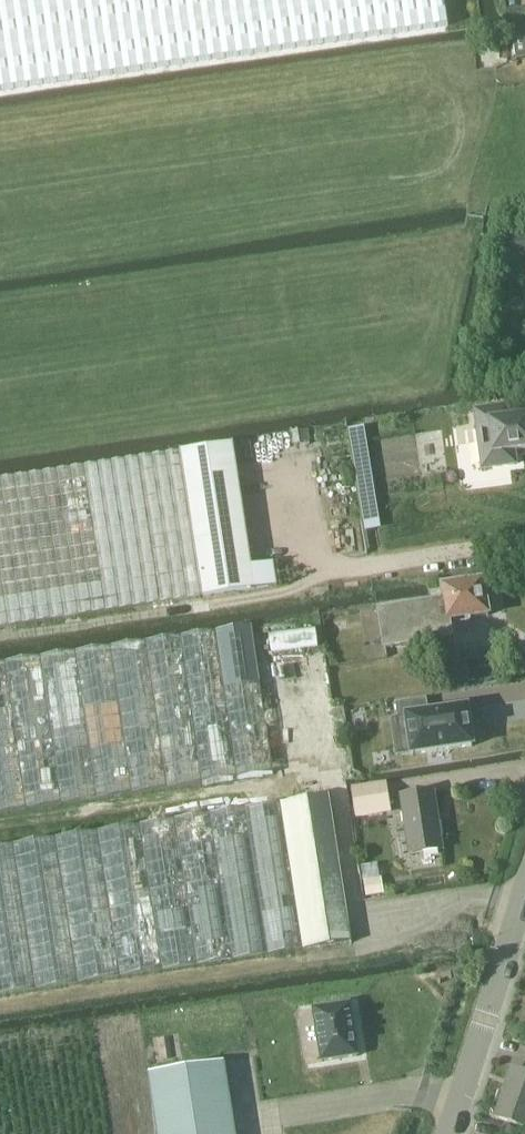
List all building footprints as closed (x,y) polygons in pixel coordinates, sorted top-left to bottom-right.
[(448,24),(445,0),(0,0),(0,90),(448,24)] [(514,39),(516,60),(524,59),(524,38),(514,39)] [(508,242),(512,257),(524,254),(524,238),(508,242)] [(484,468),(518,464),(516,450),(524,449),(524,418),(512,419),(510,406),(477,411),(484,468)] [(276,587),(273,564),(251,567),(234,445),(0,480),(0,629),(276,587)] [(490,617),(485,581),(441,587),(443,601),(378,611),(384,649),(452,639),(450,623),(490,617)] [(0,664),(0,814),(274,774),(252,626),(0,664)] [(273,650),(321,643),(319,626),(271,633),(273,650)] [(492,652),(467,657),(471,678),(496,674),(492,652)] [(426,700),(398,704),(399,718),(400,719),(407,718),(412,755),(413,755),(474,747),(468,708),(428,714),(426,700)] [(390,813),(386,783),(350,788),(355,818),(390,813)] [(443,849),(434,791),(400,797),(409,854),(443,849)] [(352,943),(330,796),(281,804),(0,847),(0,996),(352,943)] [(366,878),(368,894),(385,891),(382,876),(366,878)] [(350,1003),(314,1009),(322,1062),(358,1056),(350,1003)] [(150,1074),(159,1133),(236,1133),(225,1063),(150,1074)] [(492,1108),(495,1113),(497,1114),(497,1117),(524,1127),(524,1071),(514,1067),(506,1091),(503,1090),(497,1093),(492,1108)]
